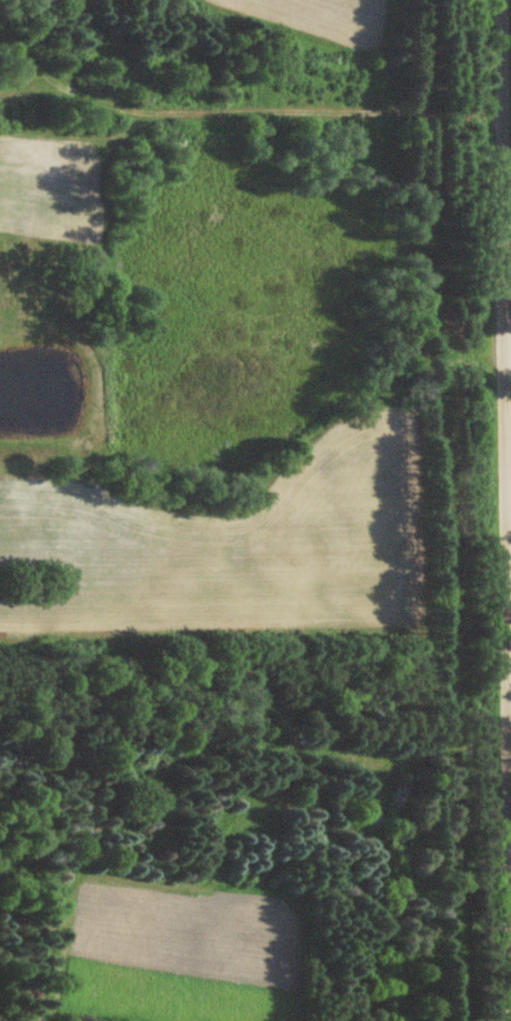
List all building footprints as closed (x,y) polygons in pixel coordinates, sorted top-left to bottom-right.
[(392,809),(402,811),(407,781),(396,780),(392,809)] [(384,818),(368,815),(366,828),(382,830),(384,818)]
